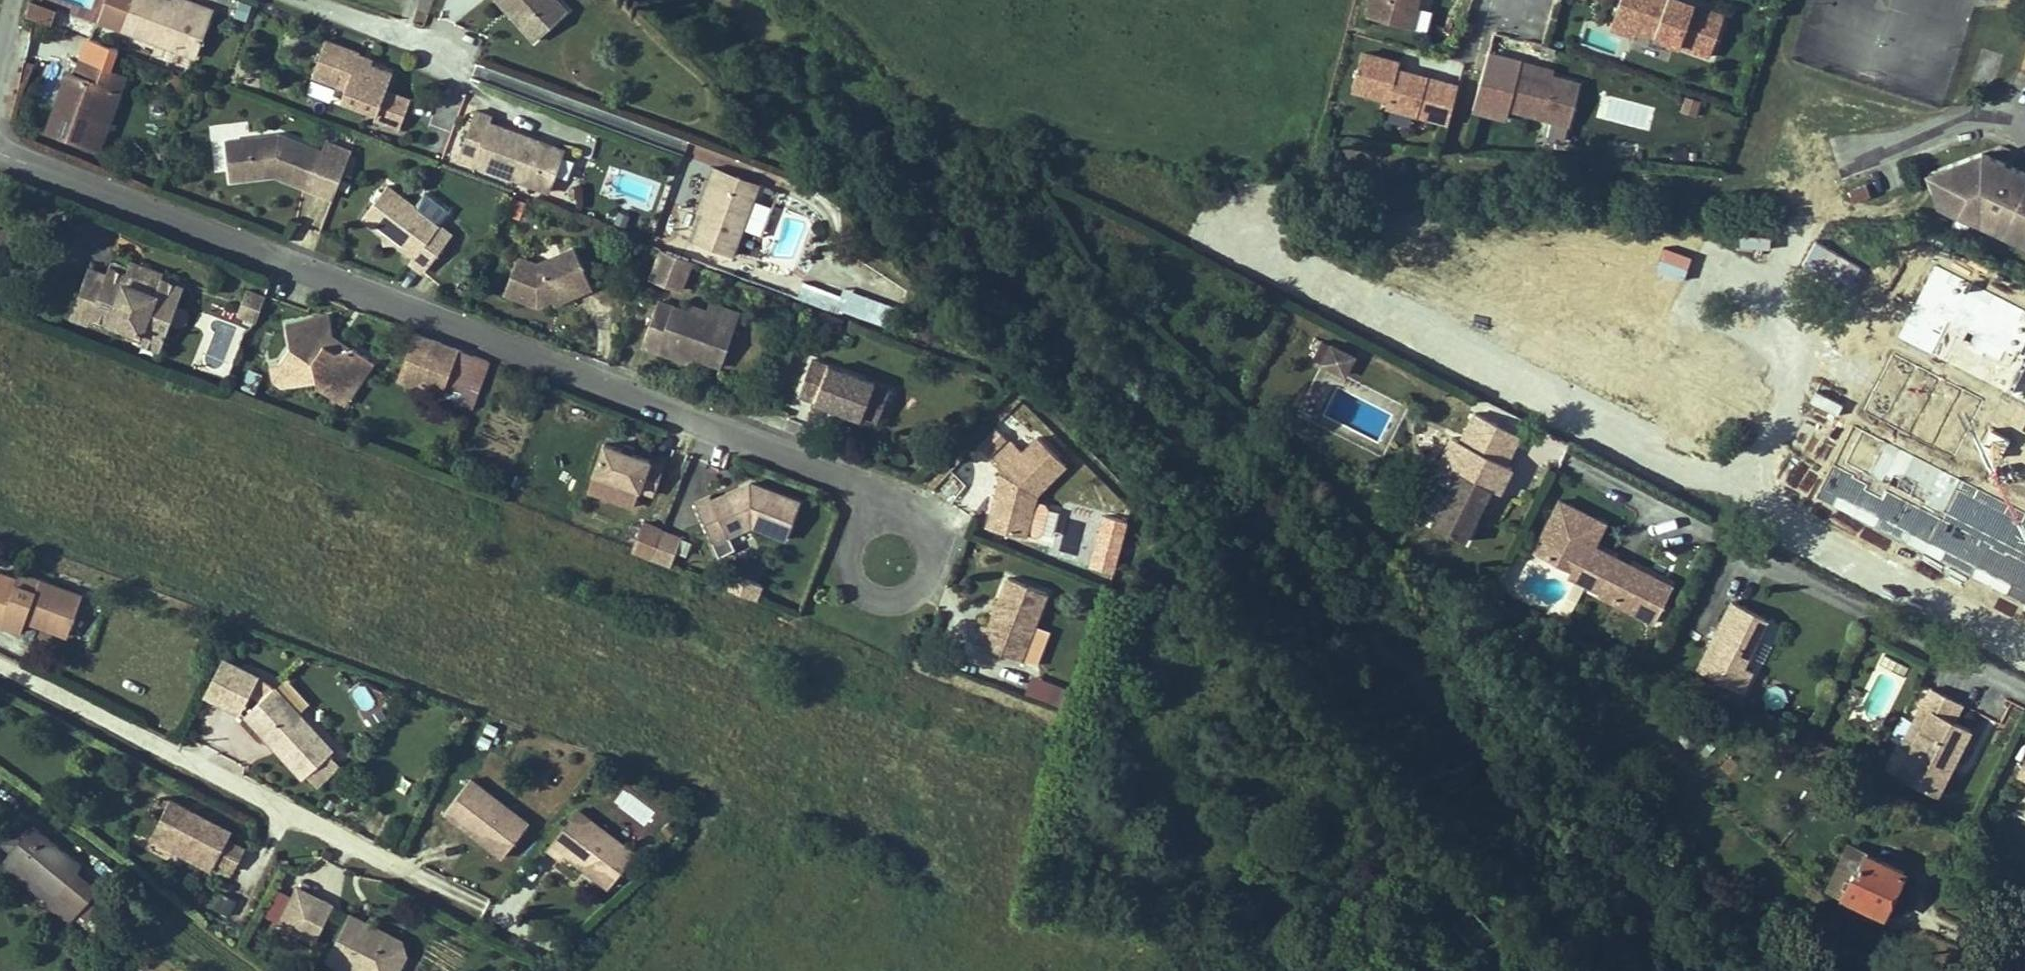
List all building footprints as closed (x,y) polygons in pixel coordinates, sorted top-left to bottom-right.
[(209,9),(182,0),(180,0),(177,6),(158,0),(91,0),(84,25),(193,59),(209,9)] [(509,21),(531,0),(489,0),(509,21)] [(1368,17),(1414,28),(1421,0),(1373,0),(1368,17)] [(1618,23),(1614,36),(1637,45),(1639,39),(1713,65),(1728,23),(1662,0),(1627,0),(1618,23)] [(1880,0),(1811,0),(1782,88),(1843,109),(1880,0)] [(44,31),(48,19),(21,10),(18,22),(29,26),(44,31)] [(340,38),(307,27),(294,66),(332,78),(328,88),(366,101),(364,109),(388,117),(397,87),(374,79),(378,64),(358,57),(337,50),(340,38)] [(340,38),(337,50),(358,57),(361,46),(340,38)] [(1365,57),(1355,93),(1390,103),(1388,111),(1419,119),(1430,83),(1400,74),(1402,67),(1365,57)] [(117,74),(72,60),(67,75),(59,73),(40,132),(82,145),(101,86),(111,89),(117,74)] [(1519,65),(1517,71),(1548,82),(1550,76),(1519,65)] [(1548,82),(1517,71),(1502,113),(1561,133),(1575,91),(1548,82)] [(1439,86),(1430,83),(1419,119),(1428,122),(1439,86)] [(101,86),(82,145),(93,149),(111,89),(101,86)] [(1460,92),(1439,86),(1428,122),(1450,128),(1460,92)] [(467,95),(447,88),(432,135),(523,168),(538,126),(466,100),(467,95)] [(273,171),(299,181),(312,143),(276,131),(223,138),(229,177),(259,173),(258,167),(272,165),(273,171)] [(564,154),(556,173),(573,180),(581,161),(564,154)] [(686,239),(732,256),(762,181),(716,163),(686,239)] [(258,167),(259,173),(273,171),(272,165),(258,167)] [(1979,166),(1925,184),(1932,214),(1984,236),(1986,232),(2019,247),(2017,251),(2024,254),(2024,187),(1979,166)] [(450,226),(384,178),(360,211),(382,227),(391,225),(391,234),(412,249),(408,254),(422,264),(450,226)] [(754,198),(745,230),(763,234),(771,203),(754,198)] [(391,225),(382,227),(383,236),(391,234),(391,225)] [(1984,236),(2017,251),(2019,247),(1986,232),(1984,236)] [(516,246),(504,282),(539,294),(553,286),(574,274),(577,280),(592,272),(572,233),(536,252),(516,246)] [(577,280),(574,274),(553,286),(556,291),(577,280)] [(156,294),(177,302),(180,295),(127,275),(125,283),(106,276),(102,285),(152,304),(156,294)] [(797,296),(882,326),(889,305),(804,275),(797,296)] [(102,285),(79,276),(61,324),(82,332),(85,325),(120,338),(117,345),(133,351),(139,335),(161,343),(165,331),(171,333),(177,334),(178,334),(179,333),(180,333),(181,333),(182,332),(183,331),(184,330),(184,329),(185,328),(185,327),(185,326),(185,325),(185,324),(185,323),(184,322),(184,321),(183,320),(178,317),(173,315),(177,302),(156,294),(152,304),(102,285)] [(737,308),(660,283),(646,328),(662,333),(664,327),(688,335),(696,331),(700,339),(725,347),(737,308)] [(1901,324),(1938,315),(1931,284),(1893,293),(1901,324)] [(229,324),(249,331),(260,304),(239,296),(229,324)] [(327,321),(318,322),(317,343),(327,341),(327,321)] [(318,322),(280,325),(280,338),(288,347),(272,369),(265,371),(280,391),(315,384),(321,389),(330,385),(349,404),(360,385),(355,380),(366,362),(354,352),(329,356),(317,346),(317,343),(318,322)] [(696,331),(688,335),(692,343),(700,339),(696,331)] [(139,335),(133,351),(155,359),(161,343),(139,335)] [(461,355),(418,339),(405,372),(428,380),(422,397),(476,417),(495,367),(461,355)] [(1327,340),(1317,360),(1345,374),(1355,354),(1327,340)] [(815,345),(802,380),(866,403),(867,399),(877,371),(878,367),(815,345)] [(355,380),(360,385),(372,367),(366,362),(355,380)] [(1357,380),(1334,369),(1326,387),(1348,398),(1357,380)] [(891,376),(877,371),(867,399),(881,404),(891,376)] [(428,380),(405,372),(399,388),(422,397),(428,380)] [(330,385),(321,389),(344,412),(349,404),(330,385)] [(991,438),(1008,420),(997,410),(980,428),(991,438)] [(1000,479),(996,514),(1035,519),(1040,475),(1068,445),(1039,417),(1024,433),(1013,422),(993,443),(1005,454),(1004,455),(1003,461),(1000,479)] [(657,495),(667,465),(606,445),(596,475),(657,495)] [(2013,490),(2024,495),(2024,460),(2013,490)] [(1482,501),(1494,475),(1467,462),(1428,541),(1463,559),(1490,505),(1482,501)] [(1447,489),(1456,469),(1442,463),(1433,483),(1447,489)] [(731,492),(729,488),(709,499),(706,494),(691,502),(707,530),(721,522),(727,533),(749,520),(785,533),(798,495),(747,478),(736,484),(738,488),(731,492)] [(738,488),(736,484),(729,488),(731,492),(738,488)] [(1593,532),(1555,514),(1543,539),(1556,545),(1543,572),(1567,584),(1565,588),(1597,603),(1595,607),(1653,634),(1671,597),(1628,577),(1624,583),(1611,577),(1614,570),(1590,559),(1582,555),(1593,532)] [(665,529),(646,522),(636,552),(654,559),(665,529)] [(721,522),(707,530),(713,541),(727,533),(721,522)] [(1601,536),(1593,532),(1582,555),(1590,559),(1601,536)] [(1556,545),(1543,539),(1530,566),(1543,572),(1556,545)] [(1100,577),(1107,560),(1088,552),(1081,569),(1100,577)] [(1026,650),(1055,584),(1016,567),(995,616),(991,615),(983,632),(1026,650)] [(730,569),(722,585),(755,600),(763,584),(730,569)] [(1628,577),(1614,570),(1611,577),(1624,583),(1628,577)] [(15,582),(12,590),(10,594),(29,602),(34,590),(15,582)] [(13,640),(18,629),(60,646),(76,607),(34,590),(29,602),(10,594),(12,590),(0,585),(0,635),(13,640)] [(1763,629),(1729,612),(1696,680),(1740,701),(1750,681),(1741,676),(1763,629)] [(244,676),(225,666),(207,703),(226,712),(244,676)] [(1026,692),(1063,705),(1070,686),(1033,673),(1026,692)] [(262,684),(244,676),(226,712),(244,721),(262,684)] [(333,755),(277,697),(249,723),(306,781),(333,755)] [(1958,772),(1974,740),(1956,731),(1965,714),(1933,698),(1916,732),(1926,737),(1914,761),(1902,786),(1941,805),(1953,781),(1949,779),(1953,770),(1958,772)] [(1926,737),(1916,732),(1904,756),(1914,761),(1926,737)] [(1895,773),(1907,748),(1897,743),(1885,768),(1895,773)] [(1827,762),(1819,779),(1829,783),(1837,767),(1827,762)] [(1953,781),(1958,772),(1953,770),(1949,779),(1953,781)] [(534,826),(477,781),(450,815),(508,860),(534,826)] [(157,848),(219,877),(224,868),(234,846),(238,839),(175,809),(157,848)] [(616,838),(583,813),(554,851),(566,861),(570,856),(613,889),(639,855),(636,853),(616,838)] [(31,826),(25,832),(12,821),(0,836),(0,845),(8,852),(2,859),(56,902),(51,907),(70,922),(78,913),(93,924),(110,902),(78,877),(85,868),(31,826)] [(252,854),(234,846),(224,868),(242,877),(252,854)] [(1875,859),(1858,851),(1837,894),(1845,898),(1856,875),(1865,880),(1875,859)] [(1881,890),(1902,900),(1913,877),(1875,859),(1865,880),(1856,875),(1845,898),(1870,911),(1881,890)] [(276,887),(264,912),(277,917),(288,893),(276,887)] [(1902,900),(1881,890),(1870,911),(1869,914),(1890,925),(1902,900)] [(229,916),(238,900),(220,891),(212,907),(229,916)] [(322,908),(302,900),(287,937),(307,945),(322,908)] [(322,908),(307,945),(327,953),(342,916),(322,908)] [(371,939),(375,929),(359,923),(355,932),(371,939)] [(339,966),(351,970),(352,970),(358,968),(361,970),(413,970),(418,961),(408,956),(413,947),(375,929),(371,939),(355,932),(339,966)]
